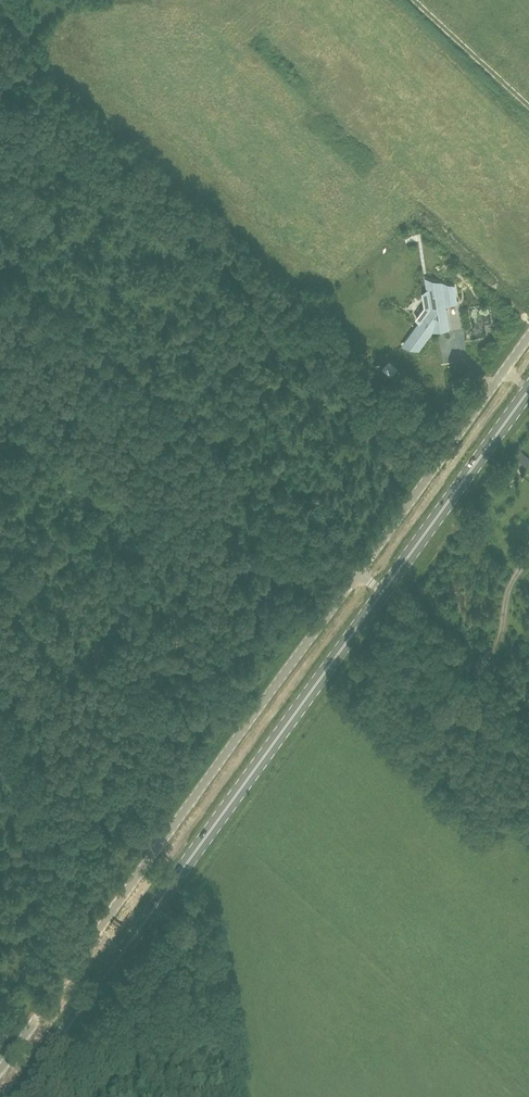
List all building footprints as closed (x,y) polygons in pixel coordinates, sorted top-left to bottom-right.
[(445,312),(444,305),(455,304),(453,287),(426,280),(426,281),(427,281),(431,308),(426,308),(417,319),(421,322),(404,345),(418,349),(445,312)] [(390,363),(382,371),(390,379),(398,370),(390,363)] [(528,462),(528,458),(520,449),(512,457),(523,468),(528,462)]
